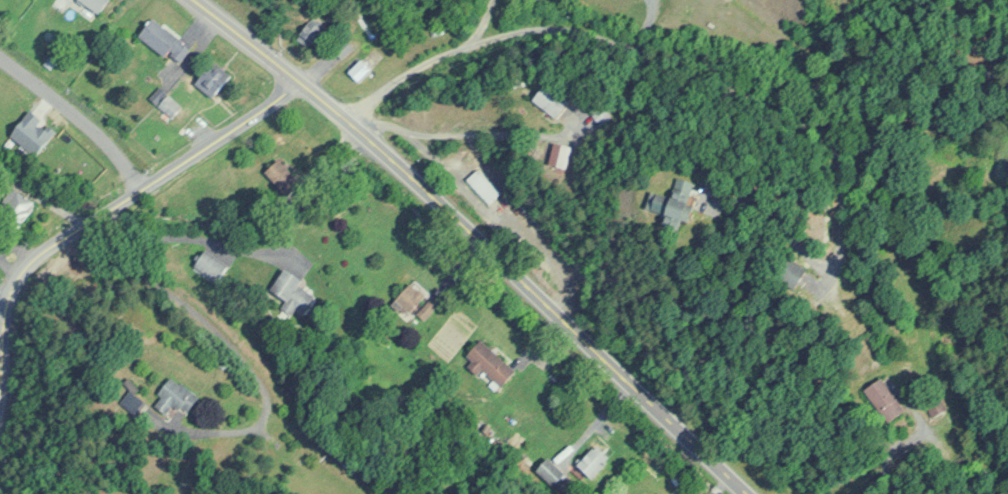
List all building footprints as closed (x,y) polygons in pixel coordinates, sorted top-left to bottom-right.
[(110,0),(82,0),(103,12),(110,0)] [(183,59),(193,46),(154,16),(141,34),(168,56),(172,51),(183,59)] [(312,48),(326,26),(313,17),(299,38),(312,48)] [(215,97),(235,75),(216,58),(196,80),(215,97)] [(358,81),(373,69),(364,58),(349,70),(358,81)] [(557,116),(571,100),(549,82),(535,98),(557,116)] [(153,98),(173,117),(183,106),(163,87),(153,98)] [(567,167),(572,145),(557,142),(551,163),(567,167)] [(305,185),(281,158),(267,170),(291,198),(305,185)] [(497,201),(497,184),(487,184),(487,172),(467,172),(467,186),(477,186),(477,201),(497,201)] [(662,194),(658,213),(694,221),(703,179),(683,175),(678,197),(662,194)] [(34,200),(9,186),(0,202),(0,210),(22,222),(34,200)] [(191,268),(215,285),(229,265),(204,248),(191,268)] [(269,289),(304,313),(316,294),(302,285),(305,279),(285,265),(269,289)] [(395,301),(409,315),(428,295),(414,281),(395,301)] [(426,320),(442,300),(433,293),(417,314),(426,320)] [(468,356),(473,361),(469,366),(480,375),(484,370),(503,386),(518,369),(482,339),(468,356)] [(156,404),(168,413),(175,405),(188,415),(202,396),(173,375),(159,394),(162,396),(156,404)] [(908,409),(884,376),(867,388),(891,421),(908,409)] [(578,460),(593,476),(610,460),(594,444),(578,460)] [(568,473),(547,454),(532,471),(553,489),(568,473)]
